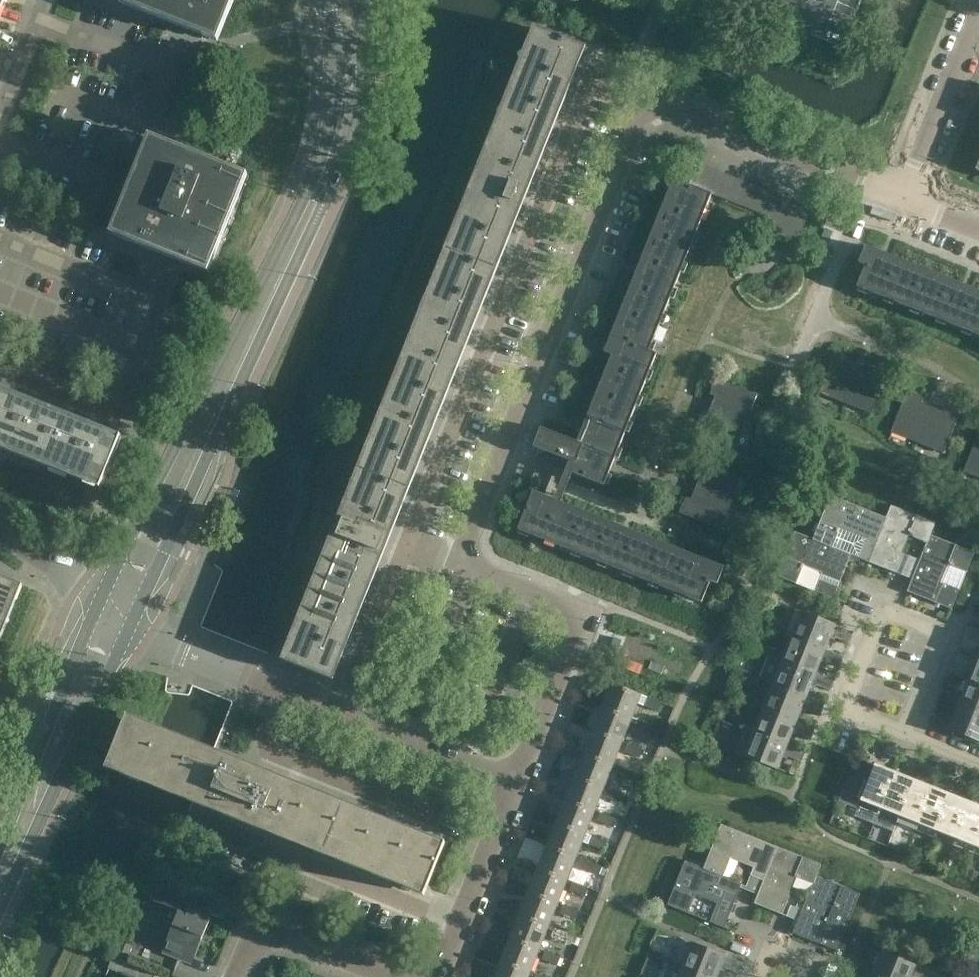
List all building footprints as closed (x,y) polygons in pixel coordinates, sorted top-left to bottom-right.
[(184,25),(195,30),(216,38),(231,0),(123,0),(123,1),(184,25)] [(843,48),(862,0),(722,0),(843,48)] [(581,48),(581,47),(581,46),(538,29),(538,30),(538,31),(287,660),(286,660),(286,661),(329,678),(330,677),(329,677),(372,570),(373,570),(374,569),(373,568),(379,553),(380,554),(387,535),(386,535),(388,530),(511,222),(512,223),(512,222),(509,220),(515,205),(518,207),(526,188),(524,188),(526,184),(580,47),(581,48)] [(186,116),(190,105),(168,96),(164,107),(186,116)] [(181,127),(186,116),(164,107),(159,118),(181,127)] [(177,139),(181,127),(159,118),(155,130),(177,139)] [(173,148),(151,139),(113,232),(207,269),(244,176),(173,148)] [(702,190),(711,168),(699,163),(693,178),(690,185),(702,190)] [(713,194),(722,173),(711,168),(702,190),(711,194),(713,194)] [(636,406),(633,404),(636,395),(640,396),(646,379),(643,378),(647,369),(650,370),(657,354),(650,351),(650,350),(647,349),(650,340),(654,341),(660,324),(657,323),(661,313),(664,315),(670,298),(667,297),(671,288),(674,289),(681,272),(678,271),(681,261),(684,263),(691,246),(688,245),(691,235),(695,236),(701,220),(698,219),(702,209),(705,211),(711,194),(702,190),(690,185),(693,178),(676,172),(673,180),(605,351),(612,354),(577,443),(563,438),(541,428),(541,430),(535,446),(534,446),(534,447),(556,456),(556,455),(571,461),(567,471),(578,475),(604,486),(605,484),(602,482),(605,473),(608,474),(610,470),(615,458),(612,456),(616,447),(619,448),(625,432),(622,431),(626,421),(629,422),(636,406)] [(779,221),(787,199),(776,195),(768,216),(779,221)] [(790,225),(798,203),(787,199),(779,221),(790,225)] [(802,230),(810,208),(798,203),(790,225),(802,230)] [(802,230),(790,225),(779,221),(768,216),(763,228),(797,242),(802,230)] [(873,249),(865,246),(858,262),(865,265),(857,287),(858,287),(860,285),(869,288),(868,291),(884,298),(886,295),(895,299),(894,302),(911,308),(912,305),(921,309),(920,312),(937,319),(938,316),(947,319),(946,322),(962,329),(964,326),(973,330),(972,333),(978,336),(978,292),(873,249)] [(845,402),(859,368),(843,362),(845,356),(846,355),(835,351),(819,393),(820,393),(820,392),(845,402)] [(874,374),(859,368),(845,402),(870,412),(870,413),(871,414),(887,372),(877,368),(874,374)] [(757,396),(757,395),(716,378),(711,389),(718,391),(711,407),(745,421),(750,410),(755,396),(757,396)] [(151,410),(156,399),(134,390),(129,401),(151,410)] [(918,442),(931,408),(915,401),(918,395),(908,391),(891,433),(892,433),(893,432),(918,442)] [(4,444),(12,448),(89,478),(102,484),(101,484),(102,485),(119,441),(118,441),(118,442),(25,404),(26,403),(25,403),(24,404),(11,399),(12,397),(10,397),(10,398),(0,394),(0,443),(4,444)] [(146,424),(151,410),(129,401),(123,415),(146,424)] [(736,446),(745,421),(711,407),(705,423),(699,420),(695,431),(736,447),(737,446),(736,446)] [(947,414),(931,408),(918,442),(929,446),(943,452),(942,453),(943,454),(960,412),(949,408),(947,414)] [(963,472),(965,473),(965,472),(978,477),(978,434),(963,472)] [(703,474),(696,490),(730,503),(740,478),(742,479),(742,478),(701,461),(697,471),(703,474)] [(95,503),(99,493),(100,492),(86,486),(82,497),(95,503)] [(720,528),(730,503),(696,490),(690,505),(684,503),(680,513),(721,529),(721,528),(720,528)] [(724,568),(716,564),(533,491),(518,529),(520,530),(521,527),(531,531),(529,534),(546,540),(547,537),(556,541),(555,544),(572,551),(573,548),(582,552),(581,554),(598,561),(599,558),(609,562),(607,565),(624,572),(625,569),(634,573),(633,575),(650,582),(651,579),(660,583),(659,586),(676,592),(677,590),(686,593),(685,596),(702,603),(710,581),(717,584),(724,568)] [(873,552),(886,518),(831,496),(813,539),(813,540),(832,548),(833,547),(851,554),(852,554),(869,561),(873,552)] [(909,535),(927,542),(927,543),(930,536),(931,536),(931,535),(936,523),(891,506),(886,518),(873,552),(869,561),(868,562),(912,580),(920,560),(902,554),(909,535)] [(834,599),(851,554),(833,547),(832,548),(813,540),(813,539),(795,532),(777,576),(797,584),(797,582),(804,565),(822,572),(814,591),(834,599)] [(974,553),(931,535),(931,536),(930,536),(927,543),(927,542),(920,560),(912,580),(907,592),(952,609),(974,553)] [(0,576),(0,642),(22,585),(0,576)] [(785,635),(791,637),(825,650),(825,649),(831,635),(849,643),(853,633),(796,609),(795,611),(801,613),(793,634),(787,631),(785,635)] [(844,657),(825,649),(825,650),(791,637),(783,658),(777,655),(776,658),(776,659),(782,661),(815,674),(816,673),(821,660),(840,667),(844,657)] [(977,657),(968,681),(978,686),(978,658),(977,657)] [(834,680),(816,673),(815,674),(782,661),(774,681),(768,679),(767,682),(773,684),(806,698),(806,696),(812,683),(830,691),(834,680)] [(968,681),(959,705),(978,713),(978,686),(968,681)] [(612,683),(603,706),(631,718),(638,703),(659,711),(662,703),(612,683)] [(825,704),(806,696),(806,698),(773,684),(764,705),(759,702),(757,706),(763,709),(796,722),(797,720),(802,707),(821,714),(825,704)] [(959,705),(949,729),(978,741),(978,713),(959,705)] [(622,741),(631,718),(603,706),(594,729),(622,741)] [(815,728),(797,720),(796,722),(763,709),(755,729),(749,726),(748,729),(787,745),(787,744),(793,731),(811,738),(815,728)] [(165,731),(128,717),(107,769),(424,895),(426,889),(428,888),(428,885),(441,853),(443,850),(442,848),(443,849),(446,843),(261,769),(262,767),(224,752),(223,754),(165,731)] [(638,721),(635,729),(649,735),(652,727),(638,721)] [(806,751),(787,744),(787,745),(748,729),(748,730),(744,728),(735,752),(778,769),(783,754),(802,761),(806,751)] [(613,764),(622,741),(594,729),(585,753),(613,764)] [(643,749),(629,743),(626,752),(640,757),(643,749)] [(604,788),(613,764),(585,753),(575,776),(604,788)] [(879,815),(896,772),(875,764),(872,772),(874,773),(860,806),(861,807),(860,808),(879,815)] [(874,773),(872,772),(854,765),(839,802),(859,810),(860,808),(861,807),(860,806),(874,773)] [(634,772),(620,766),(616,774),(631,780),(634,772)] [(897,823),(914,780),(896,772),(879,815),(897,823)] [(595,810),(604,788),(575,776),(566,799),(595,810)] [(917,831),(934,787),(914,780),(897,823),(917,831)] [(936,838),(953,795),(934,787),(917,831),(936,838)] [(625,795),(610,789),(607,798),(622,804),(625,795)] [(955,846),(972,803),(953,795),(936,838),(955,846)] [(586,833),(595,810),(566,799),(557,822),(586,833)] [(978,840),(978,805),(972,803),(955,846),(974,853),(978,840)] [(616,818),(601,813),(598,821),(613,827),(616,818)] [(576,856),(586,833),(557,822),(548,845),(576,856)] [(764,880),(778,847),(721,825),(704,868),(724,876),(731,858),(749,866),(749,864),(759,868),(749,891),(758,894),(763,881),(764,880)] [(607,841),(592,836),(589,844),(604,850),(607,841)] [(567,879),(576,856),(548,845),(539,868),(567,879)] [(821,864),(778,847),(764,880),(763,881),(758,894),(754,904),(782,915),(798,921),(802,910),(787,904),(788,901),(786,900),(795,877),(812,884),(813,885),(817,877),(821,864)] [(598,865),(583,859),(580,867),(594,873),(598,865)] [(742,883),(724,876),(704,868),(685,861),(668,905),(687,913),(687,912),(694,895),(713,902),(714,900),(719,902),(717,906),(731,912),(742,883)] [(558,902),(567,879),(539,868),(530,891),(558,902)] [(965,877),(976,882),(978,875),(978,873),(969,869),(965,877)] [(232,899),(191,882),(189,887),(163,877),(153,900),(180,910),(166,943),(162,953),(191,965),(195,955),(196,955),(212,915),(223,919),(232,899)] [(860,894),(817,877),(813,885),(812,884),(802,910),(798,921),(797,923),(793,933),(821,944),(825,935),(829,937),(825,946),(837,951),(845,932),(833,927),(831,932),(822,929),(824,924),(826,925),(834,906),(851,913),(853,913),(860,894)] [(588,888),(574,882),(571,890),(585,896),(588,888)] [(549,925),(558,902),(530,891),(521,914),(549,925)] [(579,911),(565,905),(561,913),(576,919),(579,911)] [(540,948),(549,925),(521,914),(511,937),(540,948)] [(570,934),(556,928),(552,936),(567,942),(570,934)] [(531,972),(540,948),(511,937),(502,960),(531,972)] [(681,968),(704,976),(716,976),(720,966),(739,974),(743,963),(685,941),(685,942),(691,944),(682,965),(677,962),(675,966),(681,968)] [(561,957),(546,951),(543,959),(558,965),(561,957)] [(872,976),(873,976),(910,976),(915,965),(882,952),(872,976)] [(128,962),(114,957),(109,969),(124,975),(123,976),(166,976),(128,962)] [(531,972),(502,960),(495,976),(529,976),(531,972)] [(681,968),(678,976),(704,976),(681,968)]
